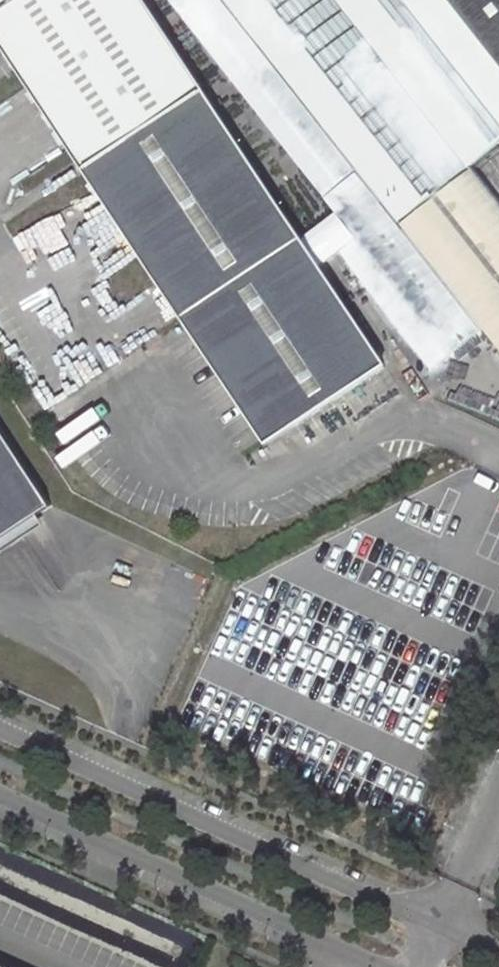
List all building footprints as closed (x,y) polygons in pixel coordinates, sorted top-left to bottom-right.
[(0,17),(0,33),(93,174),(209,97),(145,0),(26,0),(0,17)] [(26,0),(0,0),(0,17),(26,0)] [(403,223),(439,195),(475,166),(498,148),(498,0),(227,0),(403,223)] [(209,97),(93,174),(275,449),(302,431),(391,372),(209,97)] [(475,166),(439,195),(498,272),(498,197),(475,166)] [(403,223),(498,344),(498,272),(439,195),(403,223)] [(52,504),(0,425),(0,538),(52,504)] [(302,431),(275,449),(282,453),(302,431)]
